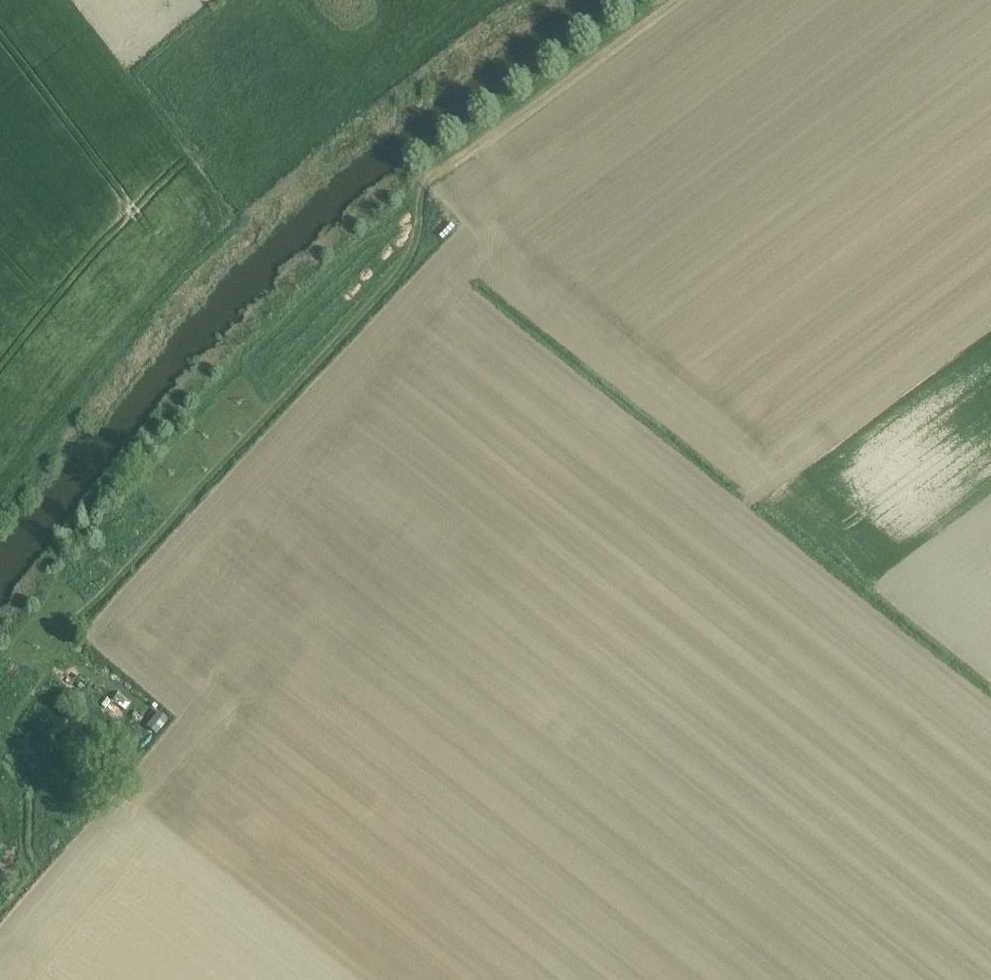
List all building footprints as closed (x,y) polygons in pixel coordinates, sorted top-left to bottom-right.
[(162,731),(174,717),(162,708),(151,723),(162,731)]
